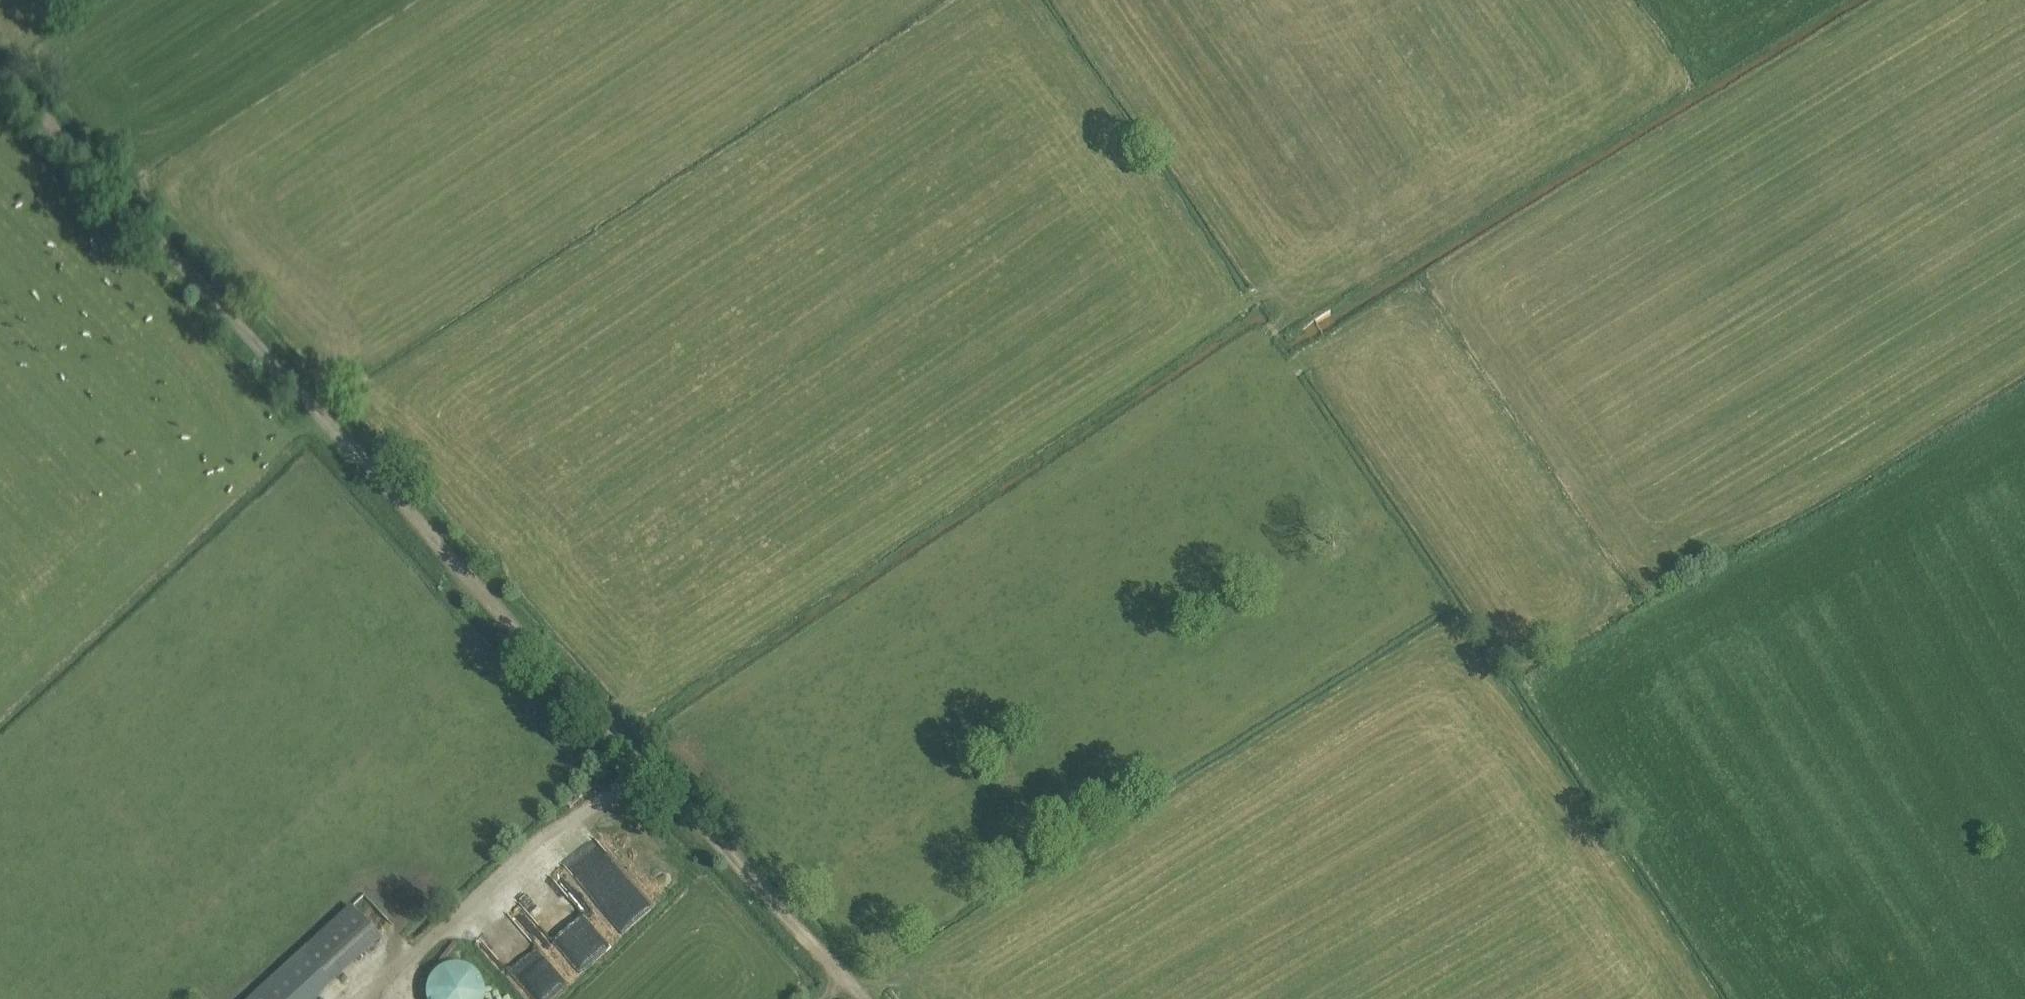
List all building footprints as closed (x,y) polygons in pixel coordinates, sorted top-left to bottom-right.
[(249,998),(314,998),(330,984),(301,951),(249,998)] [(467,967),(459,965),(451,965),(443,967),(436,971),(432,976),(428,982),(426,989),(426,997),(426,998),(484,998),(484,997),(484,989),(482,983),(479,977),(474,971),(467,967)]
